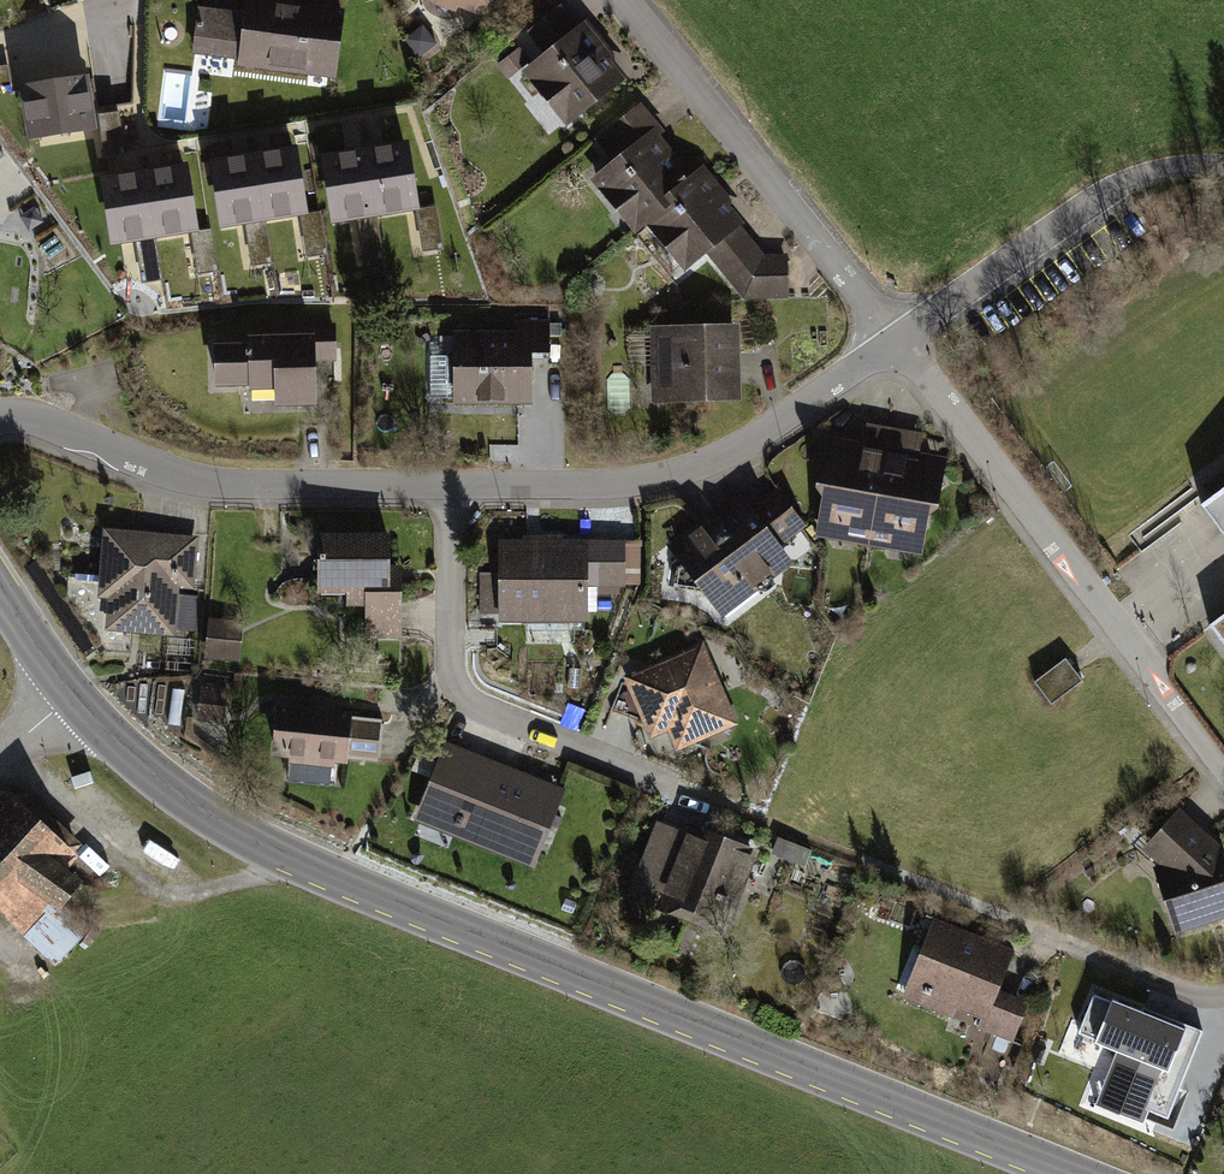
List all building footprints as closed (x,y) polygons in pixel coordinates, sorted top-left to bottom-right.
[(482,8),(485,0),(460,0),(482,8)] [(245,16),(199,11),(195,50),(240,55),(239,62),(334,73),(341,13),(247,1),(245,16)] [(532,31),(551,55),(530,71),(552,100),(564,91),(579,109),(619,78),(581,30),(578,32),(560,9),(532,31)] [(507,76),(526,60),(517,49),(498,65),(507,76)] [(84,80),(24,89),(31,136),(91,126),(84,80)] [(122,104),(101,107),(107,153),(128,150),(122,104)] [(659,132),(639,107),(611,130),(612,132),(600,141),(610,153),(621,144),(629,154),(597,180),(620,208),(631,199),(646,217),(686,185),(650,139),(659,132)] [(404,146),(365,152),(374,211),(414,205),(404,146)] [(293,150),(254,156),(263,216),(303,210),(293,150)] [(365,152),(326,159),(335,218),(374,211),(365,152)] [(254,156),(214,162),(223,223),(263,216),(254,156)] [(184,168),(144,174),(154,233),(193,227),(184,168)] [(144,174),(104,180),(114,240),(154,233),(144,174)] [(686,185),(646,217),(669,245),(680,236),(696,255),(706,247),(725,270),(753,248),(734,224),(736,223),(698,175),(686,185)] [(417,209),(424,250),(441,247),(435,207),(417,209)] [(301,215),(304,232),(322,229),(319,213),(301,215)] [(358,217),(362,242),(379,240),(376,215),(358,217)] [(246,222),(253,264),(270,261),(263,219),(246,222)] [(325,252),(322,229),(304,232),(307,255),(325,252)] [(193,233),(199,272),(215,270),(209,231),(193,233)] [(137,239),(143,281),(160,278),(154,237),(137,239)] [(382,257),(379,240),(362,242),(364,259),(382,257)] [(749,259),(730,275),(744,295),(785,294),(784,258),(749,259)] [(458,356),(430,356),(430,398),(458,398),(458,400),(524,399),(523,359),(549,359),(548,322),(522,323),(522,335),(457,336),(458,356)] [(250,343),(216,344),(217,383),(251,382),(251,387),(276,386),(277,403),(314,402),(313,351),(334,351),(333,327),(308,328),(308,334),(250,336),(250,343)] [(733,331),(655,333),(657,396),(692,395),(692,386),(735,385),(733,331)] [(833,437),(826,443),(822,463),(832,479),(829,493),(824,496),(822,511),(827,517),(838,519),(850,535),(869,539),(887,438),(889,429),(867,425),(863,451),(845,447),(846,439),(833,437)] [(918,443),(887,438),(869,539),(888,543),(903,531),(916,533),(924,528),(925,514),(922,509),(924,494),(939,485),(923,461),(916,460),(918,443)] [(1201,505),(1223,536),(1223,487),(1201,505)] [(691,547),(680,556),(684,562),(677,569),(675,586),(706,591),(726,617),(758,592),(752,584),(769,570),(762,561),(764,547),(771,548),(800,525),(778,496),(746,521),(731,519),(731,522),(727,522),(724,522),(721,523),(719,525),(717,528),(705,527),(686,541),(691,547)] [(192,541),(108,534),(104,581),(96,580),(97,577),(94,574),(68,572),(68,594),(106,649),(129,650),(131,633),(123,632),(123,626),(171,630),(170,626),(197,628),(198,597),(172,595),(174,582),(188,583),(192,541)] [(526,544),(502,544),(502,574),(483,574),(483,611),(502,611),(502,615),(584,615),(584,580),(622,580),(622,544),(595,544),(595,546),(584,546),(585,544),(541,544),(541,537),(526,537),(526,544)] [(387,538),(319,538),(319,588),(350,588),(350,601),(387,601),(387,570),(387,538)] [(387,601),(350,601),(349,609),(367,608),(366,635),(400,636),(399,569),(387,570),(387,601)] [(1209,625),(1223,645),(1223,614),(1209,625)] [(229,624),(213,622),(209,653),(235,656),(237,640),(228,639),(229,624)] [(657,690),(638,698),(652,732),(673,723),(681,738),(707,748),(712,735),(715,735),(725,708),(717,688),(709,684),(704,673),(709,671),(700,650),(688,655),(687,654),(652,669),(650,674),(653,681),(659,683),(657,690)] [(1065,658),(1034,681),(1051,704),(1082,680),(1065,658)] [(226,691),(203,688),(200,709),(212,710),(213,705),(224,706),(226,691)] [(384,719),(279,709),(275,751),(301,753),(300,761),(322,763),(323,756),(380,761),(384,719)] [(556,793),(450,752),(425,817),(530,858),(556,793)] [(426,774),(431,761),(418,755),(413,769),(426,774)] [(0,818),(0,905),(10,915),(29,930),(56,902),(60,898),(75,881),(54,869),(69,854),(15,803),(0,818)] [(1178,815),(1153,844),(1171,862),(1160,873),(1177,926),(1223,912),(1223,873),(1223,872),(1223,868),(1193,840),(1198,833),(1178,815)] [(688,840),(659,828),(640,875),(670,887),(666,897),(711,915),(720,894),(733,899),(751,853),(692,830),(688,840)] [(772,850),(805,863),(810,850),(777,838),(772,850)] [(100,934),(60,898),(56,902),(29,930),(26,934),(57,964),(80,940),(89,946),(100,934)] [(1009,958),(932,928),(905,994),(951,1013),(957,998),(987,1010),(981,1024),(1012,1037),(1026,1003),(996,991),(1009,958)] [(1111,1000),(1094,993),(1078,1032),(1096,1040),(1095,1042),(1118,1051),(1102,1091),(1168,1118),(1202,1031),(1168,1017),(1166,1020),(1112,999),(1111,1000)]
